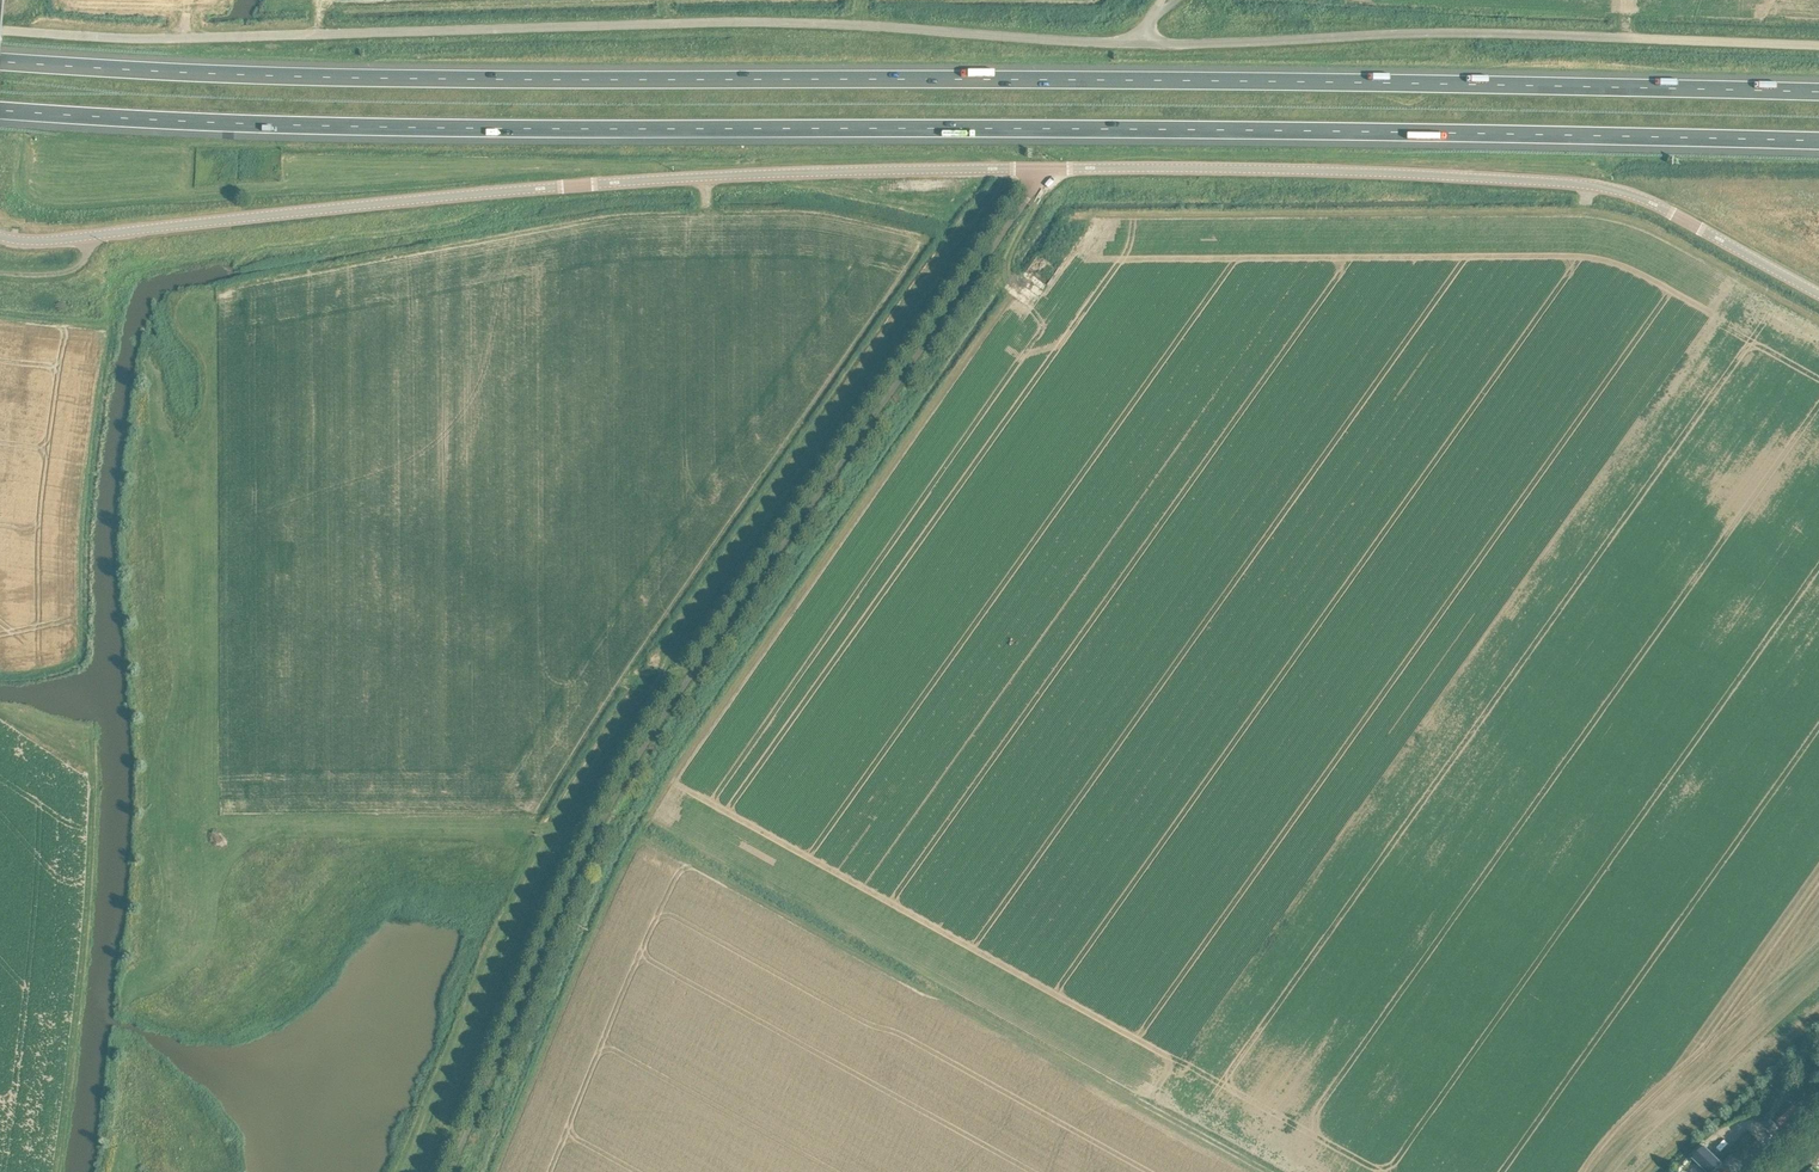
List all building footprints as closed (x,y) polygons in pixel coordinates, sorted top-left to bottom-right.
[(1040,263),(1027,284),(1040,293),(1054,272),(1040,263)] [(1722,1164),(1704,1147),(1692,1159),(1705,1171),(1714,1171),(1722,1164)] [(1806,1171),(1818,1171),(1818,1156),(1818,1155),(1804,1171),(1806,1171)]
